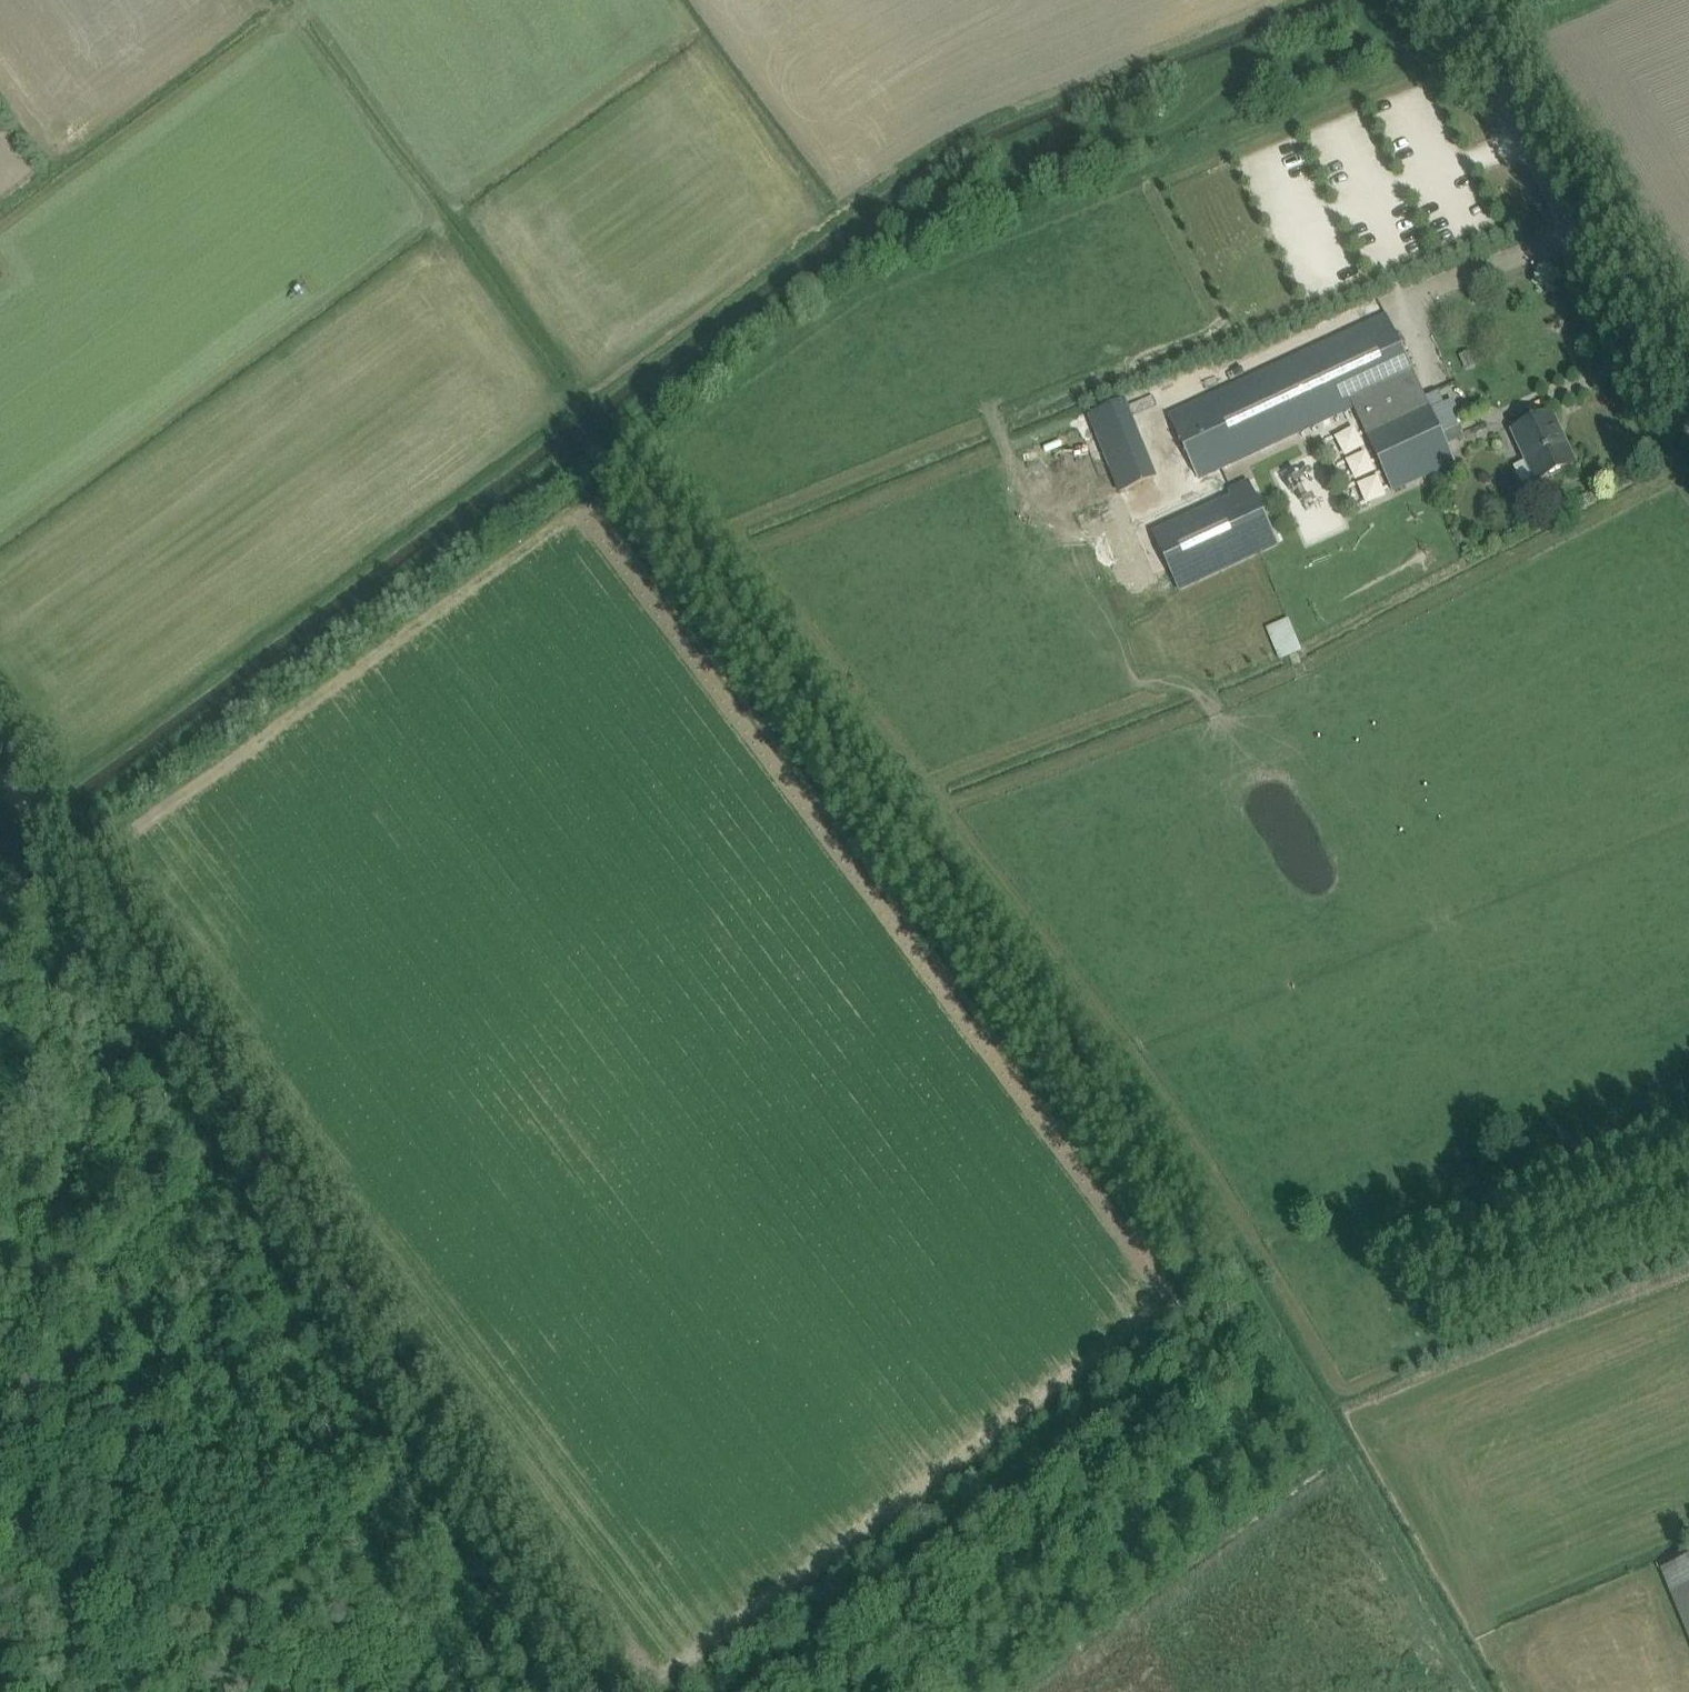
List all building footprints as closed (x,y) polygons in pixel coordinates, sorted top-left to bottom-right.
[(1392,491),(1454,462),(1386,316),(1167,417),(1197,480),(1353,407),(1392,491)] [(1156,479),(1125,402),(1088,416),(1120,494),(1156,479)] [(1523,484),(1536,478),(1537,482),(1574,464),(1550,413),(1513,431),(1527,460),(1515,466),(1523,484)] [(1277,545),(1247,482),(1230,490),(1237,504),(1155,541),(1178,590),(1277,545)] [(1280,659),(1299,651),(1287,621),(1268,629),(1280,659)] [(1661,1569),(1688,1637),(1688,1557),(1661,1569)]
